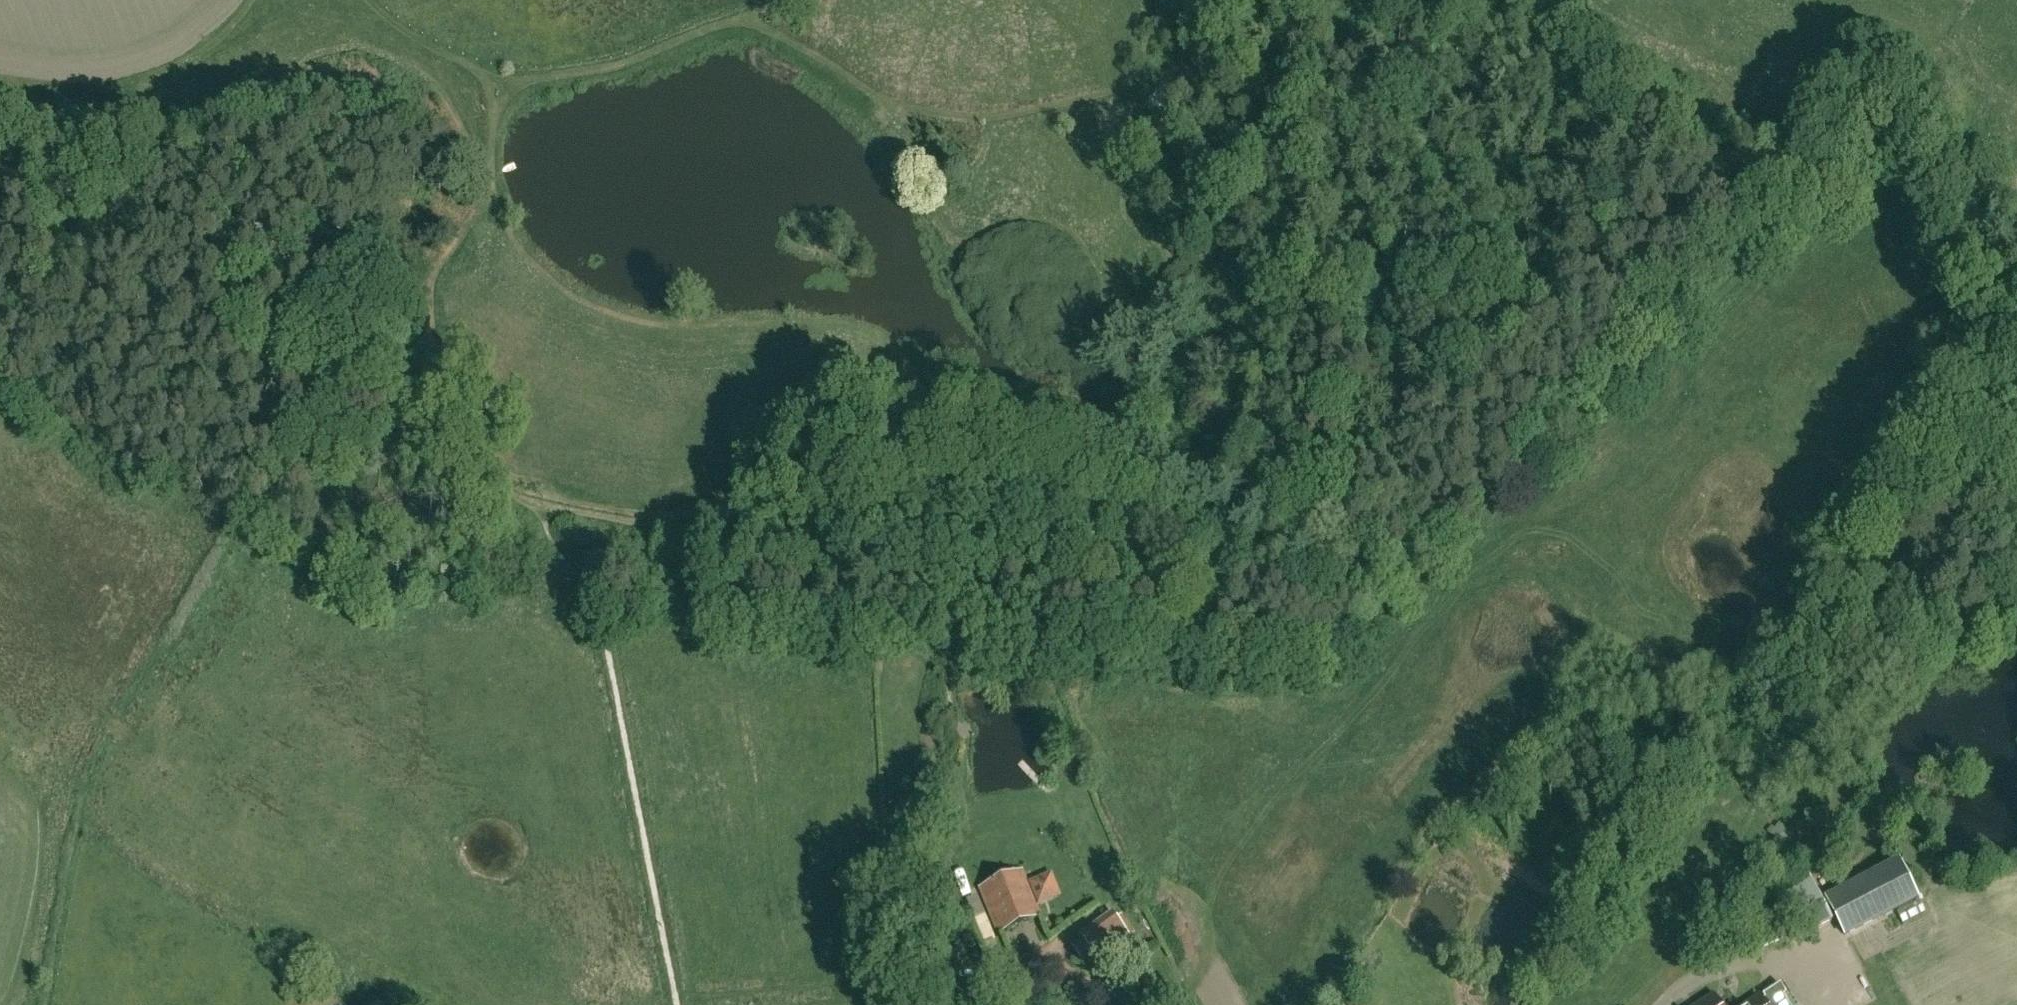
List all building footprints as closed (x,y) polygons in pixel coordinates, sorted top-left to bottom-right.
[(1770,836),(1784,848),(1794,837),(1779,824),(1770,836)] [(1918,898),(1899,860),(1825,897),(1843,934),(1918,898)] [(1039,915),(1021,871),(982,887),(1000,931),(1039,915)] [(1830,919),(1809,875),(1774,891),(1796,935),(1830,919)] [(978,901),(970,904),(980,928),(988,925),(978,901)] [(1100,964),(1131,941),(1111,915),(1071,944),(1084,965),(1097,957),(1100,964)] [(1782,997),(1786,994),(1780,984),(1762,995),(1764,1000),(1761,1002),(1758,998),(1747,1004),(1787,1004),(1782,997)] [(1712,997),(1699,1004),(1717,1004),(1712,997)]
